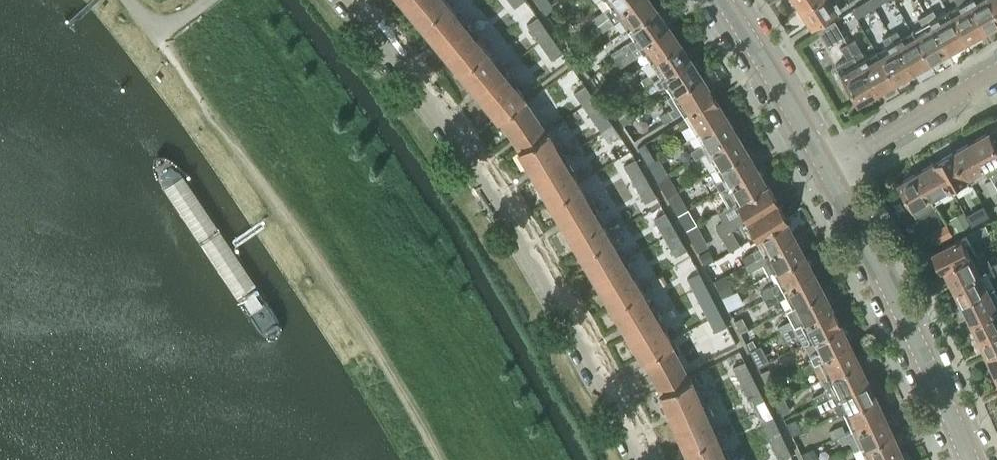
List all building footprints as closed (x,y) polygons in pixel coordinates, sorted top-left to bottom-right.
[(418,21),(443,0),(401,0),(418,21)] [(437,44),(464,22),(446,0),(443,0),(418,21),(437,44)] [(546,12),(554,6),(550,0),(536,0),(546,12)] [(592,17),(597,23),(614,12),(631,0),(605,0),(609,6),(604,10),(604,8),(592,17)] [(614,12),(597,23),(602,31),(615,22),(614,21),(618,18),(625,28),(654,8),(648,0),(631,0),(614,12)] [(798,7),(810,25),(849,0),(809,0),(798,7)] [(852,8),(856,16),(874,5),(871,0),(865,0),(852,8)] [(935,16),(926,0),(921,0),(918,2),(928,20),(945,50),(963,40),(946,10),(935,16)] [(963,40),(981,30),(964,0),(954,0),(957,4),(946,10),(963,40)] [(981,30),(996,21),(996,17),(988,0),(964,0),(981,30)] [(996,17),(996,0),(988,0),(996,17)] [(945,50),(928,20),(918,2),(911,5),(922,24),(911,30),(928,60),(945,50)] [(654,8),(625,28),(633,38),(610,52),(615,59),(665,24),(654,8)] [(526,23),(531,30),(541,22),(537,16),(526,23)] [(883,22),(910,70),(928,60),(911,30),(900,36),(890,18),(883,22)] [(834,20),(818,30),(828,46),(844,36),(843,34),(834,20)] [(437,44),(456,68),(483,46),(464,22),(437,44)] [(531,30),(535,36),(545,28),(541,22),(531,30)] [(875,50),(892,80),(910,70),(883,22),(876,26),(883,38),(881,39),(885,45),(875,50)] [(665,24),(615,59),(620,67),(637,55),(636,54),(642,50),(649,60),(677,41),(665,24)] [(535,36),(539,42),(549,34),(545,28),(535,36)] [(864,57),(854,38),(850,30),(843,34),(844,36),(847,42),(854,54),(857,61),(874,91),(892,80),(875,50),(864,57)] [(539,42),(543,47),(554,40),(549,34),(539,42)] [(543,47),(547,53),(558,46),(554,40),(543,47)] [(649,60),(655,70),(650,74),(650,73),(640,79),(645,86),(688,57),(677,41),(649,60)] [(847,58),(854,54),(847,42),(840,46),(847,58)] [(456,68),(475,91),(502,69),(483,46),(456,68)] [(547,53),(551,60),(557,68),(568,60),(558,46),(547,53)] [(874,91),(857,61),(854,54),(847,58),(835,65),(856,101),(874,91)] [(688,57),(645,86),(646,86),(650,92),(664,83),(670,93),(699,74),(688,57)] [(502,69),(475,91),(495,115),(496,114),(521,94),(522,94),(502,69)] [(712,94),(710,91),(699,74),(670,93),(666,95),(673,104),(658,113),(663,121),(681,109),(683,113),(712,94)] [(574,92),(579,100),(590,92),(584,84),(574,92)] [(590,92),(579,100),(585,108),(596,101),(590,92)] [(498,116),(517,145),(544,129),(525,100),(522,96),(521,94),(496,114),(498,116)] [(684,115),(676,121),(681,128),(689,123),(695,133),(724,114),(712,94),(683,113),(684,115)] [(633,117),(622,100),(611,107),(623,124),(633,117)] [(585,108),(588,113),(599,105),(596,101),(585,108)] [(588,113),(592,119),(603,111),(599,105),(588,113)] [(592,119),(597,124),(607,117),(603,111),(592,119)] [(724,114),(695,133),(701,143),(690,149),(694,157),(706,150),(734,131),(724,114)] [(607,117),(597,124),(601,130),(611,123),(607,117)] [(611,123),(601,130),(605,136),(615,129),(611,123)] [(970,141),(987,171),(996,166),(996,127),(989,132),(988,131),(970,141)] [(515,146),(531,173),(561,155),(545,128),(544,129),(517,145),(515,146)] [(615,129),(605,136),(608,141),(619,134),(615,129)] [(734,131),(706,150),(715,167),(745,148),(734,131)] [(654,158),(645,141),(637,145),(647,162),(654,158)] [(970,141),(953,152),(969,181),(987,171),(970,141)] [(715,167),(722,178),(715,182),(719,188),(755,166),(745,148),(715,167)] [(953,152),(935,162),(952,191),(969,181),(953,152)] [(531,173),(546,199),(576,181),(561,155),(531,173)] [(654,158),(647,162),(657,179),(668,173),(658,156),(654,158)] [(634,157),(623,164),(627,170),(638,164),(634,157)] [(935,162),(917,172),(934,201),(952,191),(935,162)] [(638,164),(627,170),(630,176),(641,170),(638,164)] [(755,166),(719,188),(729,205),(766,182),(764,183),(755,166)] [(641,170),(630,176),(634,183),(645,176),(641,170)] [(942,214),(934,201),(917,172),(899,182),(916,212),(916,213),(917,214),(918,215),(919,215),(920,216),(922,216),(927,213),(931,220),(942,214)] [(668,173),(657,179),(667,196),(678,190),(668,173)] [(634,183),(637,189),(648,183),(645,176),(634,183)] [(546,199),(562,225),(592,207),(576,181),(546,199)] [(776,199),(766,182),(729,205),(718,211),(724,221),(715,226),(719,234),(730,227),(739,221),(776,199)] [(637,189),(641,195),(652,189),(648,183),(637,189)] [(641,195),(644,202),(656,195),(652,189),(641,195)] [(678,190),(667,196),(677,213),(687,207),(678,190)] [(739,221),(749,238),(754,235),(784,218),(776,199),(739,221)] [(562,225),(577,251),(607,233),(592,207),(562,225)] [(687,207),(677,213),(685,228),(696,222),(687,207)] [(971,226),(989,217),(984,207),(966,217),(971,226)] [(653,217),(656,223),(668,217),(664,210),(653,217)] [(964,212),(949,220),(956,233),(957,234),(971,226),(966,217),(964,212)] [(668,217),(656,223),(660,229),(671,223),(668,217)] [(740,256),(744,263),(745,262),(763,252),(793,235),(784,218),(754,235),(759,245),(752,249),(740,256)] [(696,222),(685,228),(697,250),(708,244),(696,222)] [(671,223),(660,229),(663,236),(675,229),(671,223)] [(933,251),(941,268),(974,252),(968,241),(987,231),(984,224),(965,234),(933,251)] [(929,234),(934,244),(952,235),(946,225),(929,234)] [(730,227),(719,234),(729,249),(740,244),(730,227)] [(663,236),(667,242),(678,236),(675,229),(663,236)] [(577,251),(593,277),(623,259),(607,233),(577,251)] [(793,235),(763,252),(745,262),(749,270),(762,263),(767,272),(772,270),(802,253),(793,235)] [(667,242),(670,248),(682,242),(678,236),(667,242)] [(670,248),(674,255),(685,249),(682,242),(670,248)] [(713,257),(708,248),(698,253),(703,262),(713,257)] [(943,268),(952,285),(983,270),(974,252),(941,268),(942,269),(943,268)] [(772,270),(778,281),(760,291),(763,296),(781,287),(811,271),(802,253),(772,270)] [(593,277),(608,304),(638,286),(623,259),(593,277)] [(952,285),(961,302),(992,287),(983,270),(952,285)] [(698,271),(686,277),(689,282),(700,276),(698,271)] [(811,271),(781,287),(763,296),(767,305),(785,295),(790,304),(821,288),(811,271)] [(729,283),(724,273),(712,279),(718,289),(729,283)] [(700,276),(689,282),(692,288),(704,282),(700,276)] [(704,282),(692,288),(695,294),(707,288),(704,282)] [(722,297),(734,291),(729,283),(718,289),(722,297)] [(608,304),(624,330),(654,312),(638,286),(608,304)] [(970,320),(996,307),(996,297),(992,287),(961,302),(970,320)] [(695,294),(699,301),(710,295),(707,288),(695,294)] [(821,288),(790,304),(784,307),(790,319),(778,325),(781,331),(799,322),(830,306),(821,288)] [(743,301),(737,289),(734,291),(722,297),(728,309),(743,301)] [(699,301),(702,307),(714,301),(710,295),(699,301)] [(702,307),(705,312),(716,306),(714,301),(702,307)] [(705,312),(710,322),(721,316),(716,306),(705,312)] [(830,306),(799,322),(781,331),(785,339),(797,333),(802,343),(804,342),(808,340),(839,324),(830,306)] [(979,337),(996,329),(996,307),(970,320),(979,337)] [(640,356),(641,356),(668,339),(670,338),(654,312),(624,330),(640,356)] [(741,314),(733,318),(740,332),(748,328),(741,314)] [(710,322),(714,331),(726,325),(721,316),(710,322)] [(839,324),(808,340),(804,342),(812,360),(817,357),(848,342),(839,324)] [(979,337),(987,355),(996,351),(996,329),(979,337)] [(755,345),(752,338),(747,341),(750,348),(755,345)] [(668,339),(641,356),(659,388),(688,375),(685,369),(668,339)] [(750,348),(748,348),(757,367),(770,361),(761,342),(755,345),(750,348)] [(817,357),(812,360),(802,365),(806,373),(814,368),(819,378),(820,377),(826,375),(856,359),(848,342),(817,357)] [(987,355),(995,373),(996,372),(996,351),(987,355)] [(856,359),(826,375),(820,377),(826,388),(812,395),(816,402),(865,377),(856,359)] [(744,360),(732,366),(736,372),(747,367),(744,360)] [(747,367),(736,372),(739,379),(750,373),(747,367)] [(750,373),(739,379),(742,385),(754,379),(750,373)] [(657,389),(670,417),(701,403),(689,375),(688,375),(659,388),(657,389)] [(838,412),(843,410),(874,395),(865,377),(816,402),(819,409),(833,402),(838,412)] [(742,385),(745,392),(757,386),(754,379),(742,385)] [(745,392),(749,398),(760,392),(757,386),(745,392)] [(768,407),(760,392),(749,398),(756,412),(768,407)] [(843,410),(851,428),(882,413),(874,395),(843,410)] [(790,409),(784,396),(774,400),(781,414),(790,409)] [(670,417),(682,445),(714,431),(701,403),(670,417)] [(756,412),(763,427),(774,421),(768,407),(756,412)] [(882,413),(851,428),(844,431),(838,434),(842,442),(849,439),(853,448),(859,446),(890,431),(882,413)] [(801,430),(795,417),(785,422),(791,435),(801,430)] [(774,421),(763,427),(766,433),(778,428),(774,421)] [(838,434),(844,431),(841,423),(828,428),(831,436),(838,434)] [(778,428),(766,433),(769,440),(781,434),(778,428)] [(688,459),(723,459),(726,459),(714,431),(682,445),(688,459)] [(866,459),(875,459),(899,450),(890,431),(859,446),(866,459)] [(769,440),(772,446),(784,440),(781,434),(769,440)] [(772,446),(775,452),(787,447),(784,440),(772,446)] [(775,452),(778,459),(790,453),(787,447),(775,452)] [(813,447),(801,452),(805,459),(815,459),(819,458),(813,447)] [(899,450),(875,459),(903,459),(899,450)]
